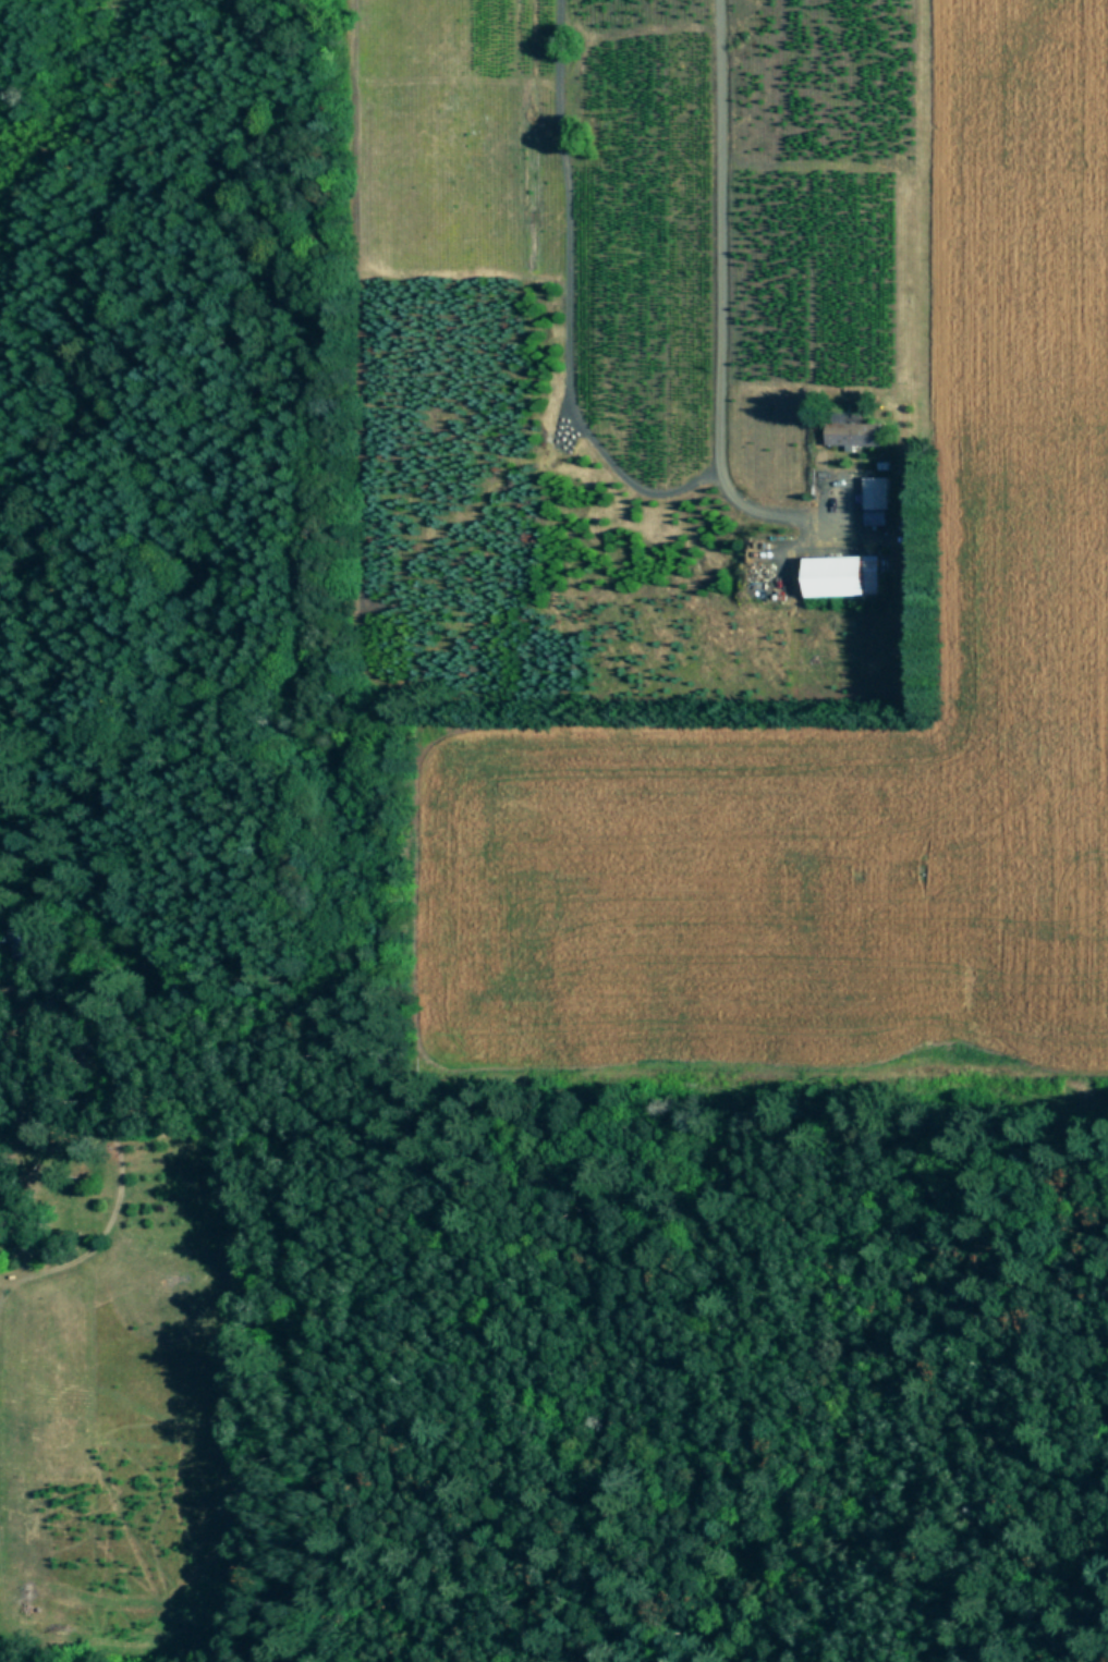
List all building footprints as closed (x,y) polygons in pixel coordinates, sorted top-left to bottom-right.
[(830,444),(848,444),(848,446),(884,446),(884,422),(851,422),(851,412),(839,412),(839,422),(831,422),(830,444)] [(877,594),(877,556),(807,556),(807,595),(877,594)]
